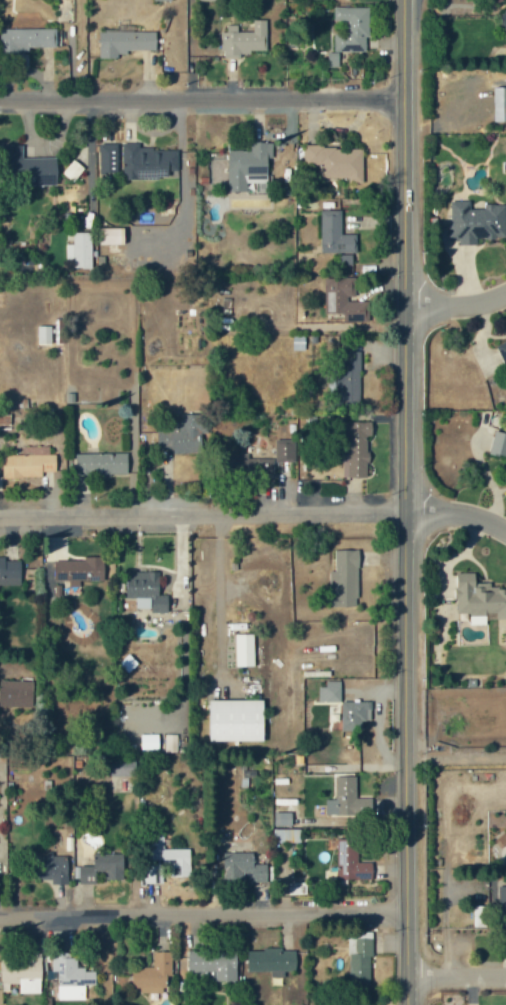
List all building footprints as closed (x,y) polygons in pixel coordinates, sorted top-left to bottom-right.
[(362,46),(331,46),(330,28),(340,28),(340,23),(343,23),(343,15),(330,15),(330,2),(365,1),(366,32),(362,32),(362,46)] [(267,20),(253,19),(253,31),(238,31),(238,24),(227,24),(226,31),(221,31),(221,56),(250,56),(250,50),(266,50),(267,20)] [(100,56),(127,57),(127,50),(156,50),(156,31),(134,31),(134,25),(117,24),(117,30),(100,29),(100,56)] [(56,48),(56,28),(1,29),(2,50),(56,48)] [(115,167),(96,167),(96,139),(114,138),(115,167)] [(118,173),(119,138),(136,138),(136,142),(151,142),(151,145),(174,145),(174,165),(166,165),(166,174),(118,173)] [(224,146),(224,187),(244,187),(244,179),(264,178),(264,153),(270,153),(270,138),(247,138),(247,146),(224,146)] [(301,139),(301,160),(316,160),(316,170),(345,170),(345,178),(359,178),(359,144),(332,144),(332,142),(320,142),(320,139),(301,139)] [(8,160),(0,160),(0,141),(19,141),(19,153),(52,153),(52,180),(8,180),(8,178),(8,160)] [(70,177),(81,163),(70,154),(58,168),(70,177)] [(8,178),(8,160),(0,160),(0,178),(8,178)] [(471,205),(471,199),(450,199),(450,243),(476,243),(476,238),(505,238),(505,205),(471,205)] [(317,205),(316,247),(353,248),(353,229),(338,229),(338,205),(317,205)] [(97,239),(119,239),(119,223),(97,223),(97,239)] [(70,227),(88,227),(88,263),(70,263),(70,255),(62,255),(62,239),(70,239),(70,227)] [(324,278),(325,313),(342,312),(342,321),(369,320),(368,300),(356,300),(355,277),(324,278)] [(51,343),(52,326),(38,325),(38,343),(51,343)] [(304,350),(305,336),(293,336),(293,350),(304,350)] [(505,367),(505,341),(497,345),(505,367)] [(361,351),(340,350),(338,404),(359,404),(361,351)] [(202,453),(201,414),(181,414),(182,422),(172,422),(172,430),(158,431),(159,450),(172,450),(172,453),(202,453)] [(368,477),(368,435),(373,435),(373,422),(344,422),(344,477),(368,477)] [(505,457),(505,434),(495,431),(490,453),(505,457)] [(276,462),(295,462),(295,443),(276,443),(276,462)] [(49,446),(21,446),(21,454),(3,454),(3,478),(42,477),(42,471),(56,471),(56,454),(49,454),(49,446)] [(76,474),(128,473),(128,452),(75,453),(76,474)] [(248,459),(248,476),(275,475),(275,458),(248,459)] [(358,549),(335,550),(336,571),(329,571),(330,607),(359,607),(358,549)] [(0,556),(0,585),(22,585),(21,560),(7,561),(7,556),(0,556)] [(105,581),(105,557),(84,557),(84,561),(45,561),(45,594),(58,594),(58,584),(80,584),(80,581),(105,581)] [(169,613),(169,595),(160,595),(161,572),(127,572),(127,598),(136,598),(136,608),(151,609),(151,612),(169,613)] [(470,614),(470,624),(487,624),(487,613),(497,613),(497,619),(505,619),(505,589),(490,589),(490,581),(478,581),(478,573),(456,573),(457,614),(470,614)] [(254,634),(235,634),(236,667),(255,666),(254,634)] [(31,707),(32,681),(0,680),(0,706),(31,707)] [(341,702),(340,682),(319,682),(319,702),(341,702)] [(208,700),(209,741),(264,740),(264,699),(208,700)] [(372,702),(342,701),(342,730),(361,730),(361,720),(371,720),(372,702)] [(136,758),(113,759),(113,776),(136,776),(136,758)] [(326,816),(372,815),(372,796),(357,796),(356,777),(335,777),(336,800),(326,800),(326,816)] [(292,812),(274,813),(275,826),(292,826),(292,812)] [(276,841),(300,842),(301,830),(276,829),(276,841)] [(356,880),(358,839),(338,838),(337,879),(356,880)] [(162,849),(162,869),(174,869),(173,876),(190,877),(190,849),(162,849)] [(254,864),(255,853),(224,853),(223,880),(267,881),(267,864),(254,864)] [(27,878),(52,878),(52,884),(68,884),(68,856),(53,856),(53,854),(27,855),(27,878)] [(124,854),(94,854),(94,866),(80,866),(80,883),(94,883),(94,871),(107,872),(107,880),(123,880),(124,854)] [(306,882),(288,882),(288,895),(306,894),(306,882)] [(372,934),(348,934),(348,983),(372,983),(372,934)] [(247,950),(247,973),(271,972),(271,977),(285,977),(285,972),(296,971),(296,949),(247,950)] [(188,979),(236,981),(237,951),(188,950),(188,979)] [(170,952),(153,951),(153,967),(132,967),(132,990),(169,991),(170,952)] [(41,956),(1,956),(0,983),(19,984),(19,993),(41,993),(41,956)] [(58,1000),(85,1000),(85,985),(95,985),(95,970),(77,970),(77,957),(52,957),(52,968),(58,968),(58,1000)]
